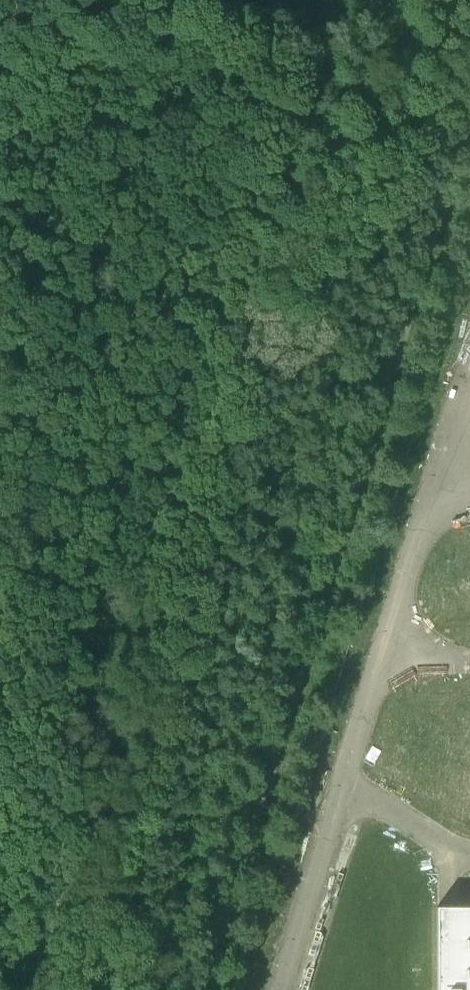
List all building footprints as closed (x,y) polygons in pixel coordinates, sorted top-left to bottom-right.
[(451,989),(469,989),(469,901),(455,901),(451,989)]
